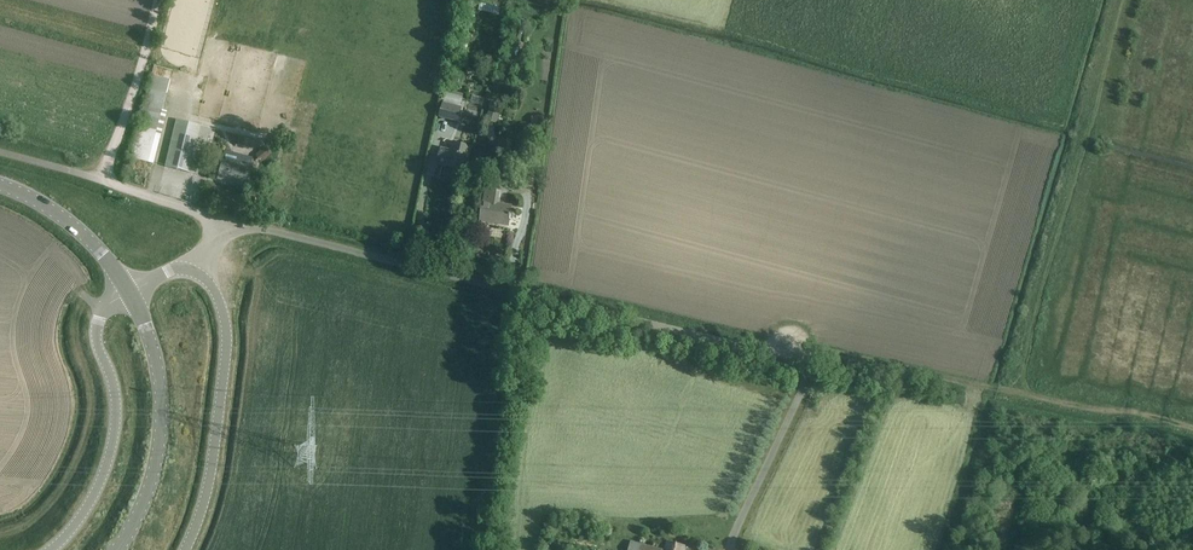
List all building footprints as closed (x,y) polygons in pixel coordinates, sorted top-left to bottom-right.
[(150,75),(133,147),(130,159),(153,164),(166,113),(161,112),(169,80),(150,75)] [(480,101),(493,99),(492,91),(479,93),(480,101)] [(492,102),(487,121),(498,123),(503,105),(492,102)] [(458,122),(461,108),(444,104),(441,118),(458,122)] [(176,120),(168,156),(165,167),(197,175),(200,162),(202,162),(210,129),(176,120)] [(442,149),(441,153),(438,164),(466,171),(472,148),(453,143),(451,151),(442,149)] [(222,161),(220,169),(217,180),(245,187),(250,168),(222,161)] [(487,161),(485,173),(504,176),(506,164),(487,161)] [(484,202),(483,209),(481,221),(509,226),(512,207),(499,204),(501,192),(486,190),(484,202)] [(106,255),(116,248),(112,242),(101,249),(106,255)] [(780,381),(781,370),(769,369),(768,380),(780,381)]
